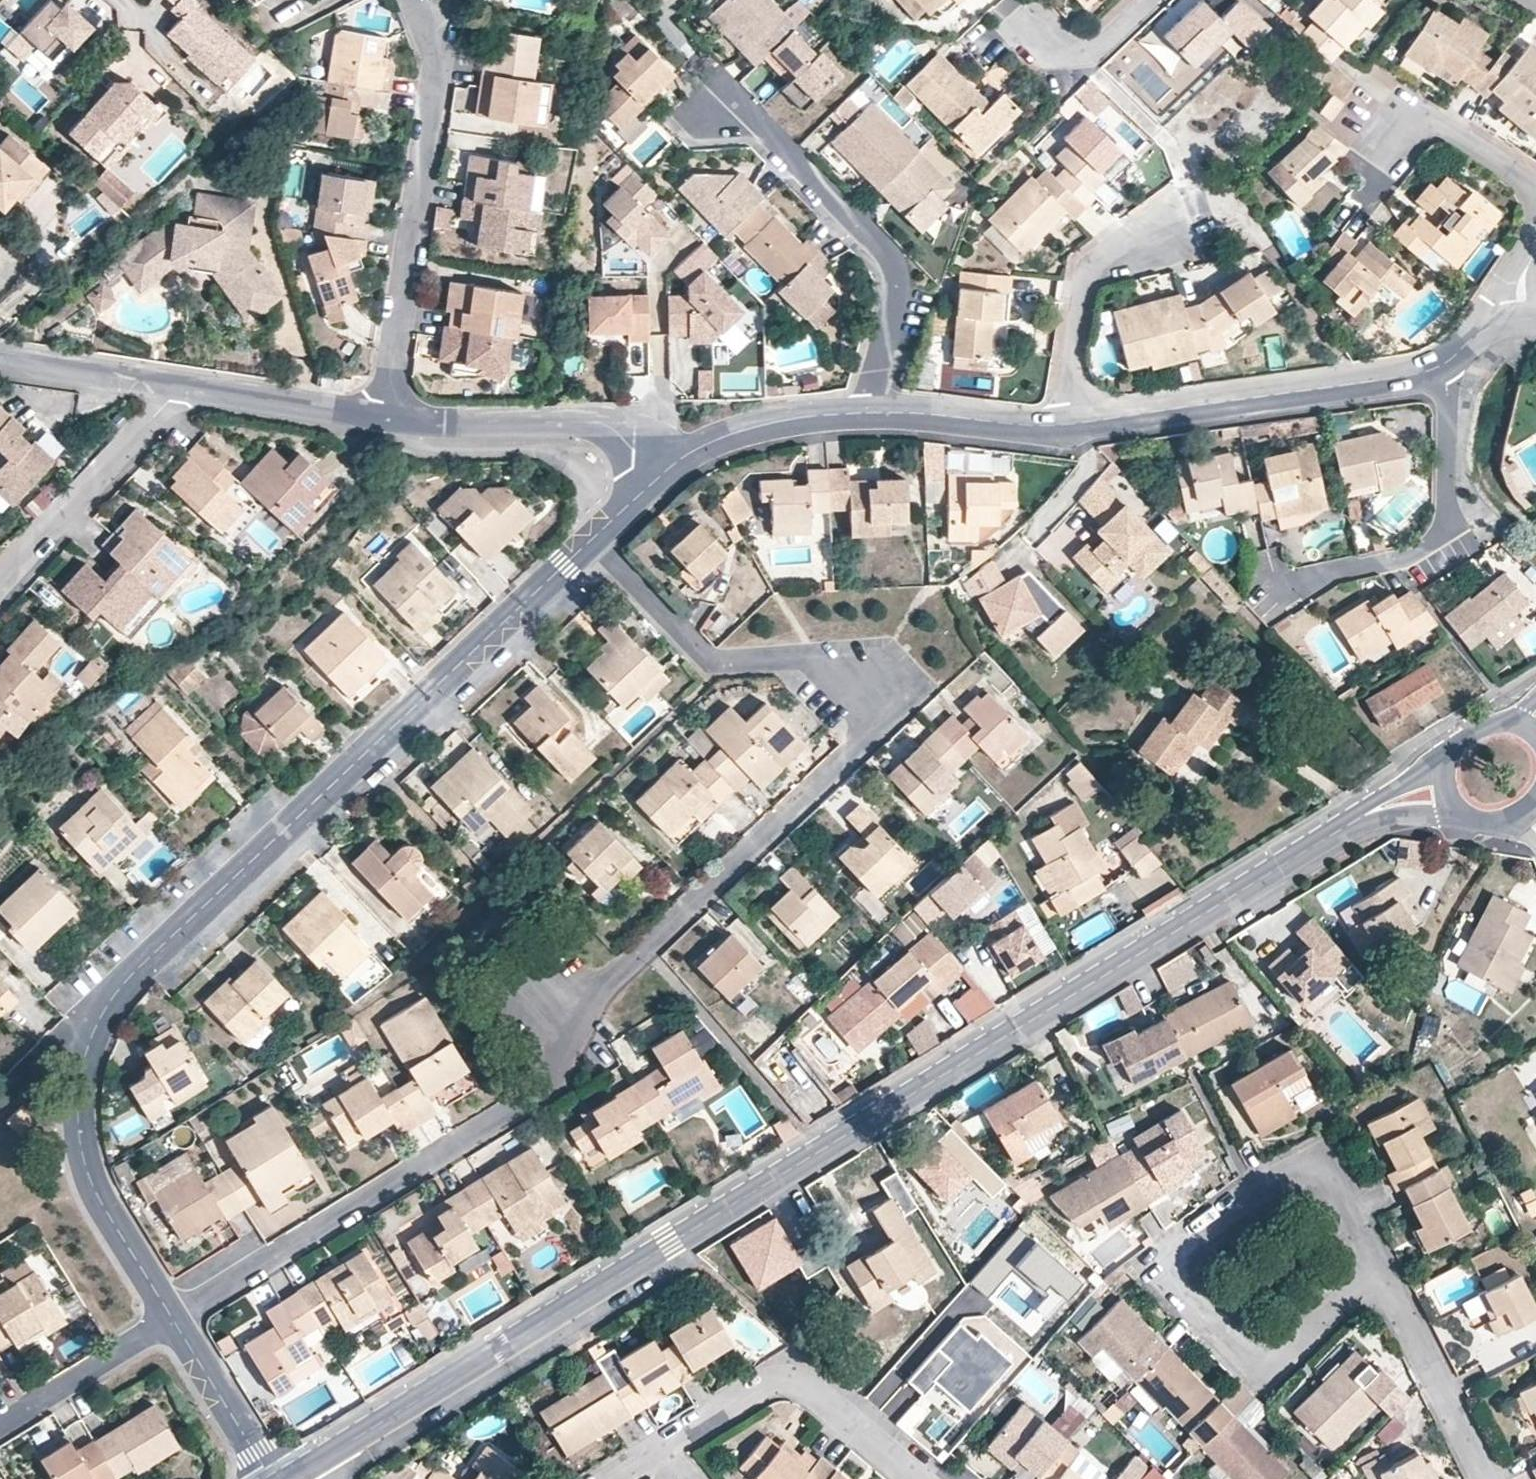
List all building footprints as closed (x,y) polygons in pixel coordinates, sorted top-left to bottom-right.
[(53,0),(48,0),(7,42),(24,58),(35,47),(54,65),(93,25),(69,2),(62,9),(53,0)] [(174,2),(169,8),(179,17),(165,33),(190,55),(197,61),(195,64),(216,82),(224,72),(232,63),(242,71),(253,58),(188,0),(172,0),(174,2)] [(795,25),(771,0),(723,0),(716,8),(763,57),(781,39),(791,29),(795,25)] [(798,0),(795,0),(787,9),(800,21),(809,11),(798,0)] [(913,19),(923,9),(927,14),(942,0),(897,0),(913,19)] [(1202,0),(1198,0),(1183,14),(1164,33),(1161,35),(1192,66),(1207,52),(1204,50),(1213,42),(1215,44),(1230,31),(1237,38),(1246,48),(1268,26),(1239,0),(1237,0),(1219,17),(1202,0)] [(1276,0),(1268,0),(1265,3),(1274,10),(1280,4),(1276,0)] [(1371,0),(1319,0),(1306,14),(1313,20),(1300,35),(1329,61),(1343,47),(1339,43),(1375,3),(1371,0)] [(1384,11),(1375,3),(1339,43),(1343,47),(1344,48),(1364,25),(1368,28),(1384,11)] [(20,16),(23,12),(17,7),(13,11),(20,16)] [(763,57),(716,8),(706,17),(754,66),(763,57)] [(840,12),(835,8),(827,16),(832,20),(840,12)] [(1486,33),(1461,16),(1456,23),(1433,8),(1402,54),(1405,56),(1423,67),(1428,70),(1429,69),(1434,61),(1458,77),(1472,87),(1487,69),(1471,58),(1477,49),(1486,33)] [(1183,14),(1180,11),(1161,28),(1164,33),(1183,14)] [(1073,19),(1066,13),(1063,16),(1069,23),(1073,19)] [(1306,28),(1296,18),(1290,26),(1300,35),(1306,28)] [(539,36),(493,29),(491,46),(490,53),(489,56),(483,55),(481,72),(534,79),(539,36)] [(781,39),(769,51),(794,75),(789,80),(777,93),(798,115),(837,75),(791,29),(781,39)] [(384,38),(339,30),(338,31),(335,32),(326,81),(381,89),(389,91),(393,63),(388,56),(381,55),(384,38)] [(1237,38),(1230,31),(1215,44),(1213,42),(1204,50),(1207,52),(1192,66),(1161,35),(1154,42),(1191,82),(1237,38)] [(672,71),(635,32),(615,52),(619,56),(612,63),(617,68),(610,74),(617,80),(607,90),(602,112),(617,126),(672,71)] [(1529,42),(1514,60),(1503,50),(1494,60),(1487,69),(1472,87),(1485,97),(1490,90),(1503,100),(1523,117),(1516,125),(1535,141),(1535,47),(1529,42)] [(1494,60),(1477,49),(1471,58),(1487,69),(1494,60)] [(794,75),(769,51),(765,54),(789,80),(794,75)] [(989,103),(936,52),(904,84),(949,128),(950,127),(976,152),(1020,109),(1001,91),(989,103)] [(195,64),(197,61),(190,55),(188,57),(195,64)] [(1423,67),(1405,56),(1398,65),(1416,77),(1423,67)] [(1458,77),(1434,61),(1429,69),(1454,85),(1458,77)] [(233,81),(242,71),(232,63),(224,72),(233,81)] [(675,74),(672,71),(617,126),(620,129),(675,74)] [(534,79),(481,72),(478,88),(490,89),(486,116),(545,126),(552,82),(534,79)] [(155,101),(133,79),(114,80),(69,131),(108,167),(151,118),(156,123),(168,109),(157,99),(155,101)] [(381,89),(326,81),(324,95),(308,93),(302,128),(324,131),(323,133),(351,137),(351,136),(355,112),(357,113),(358,104),(385,109),(387,91),(381,89)] [(914,97),(903,84),(892,95),(904,108),(914,97)] [(486,116),(490,89),(478,88),(474,114),(486,116)] [(1342,103),(1332,95),(1319,111),(1330,119),(1342,103)] [(1523,117),(1503,100),(1495,108),(1516,125),(1523,117)] [(900,132),(870,102),(835,136),(883,183),(918,149),(900,132)] [(360,137),(364,114),(357,113),(355,112),(351,136),(360,137)] [(1120,150),(1085,115),(1063,137),(1068,143),(1054,156),(1065,167),(1055,177),(1085,206),(1096,195),(1092,190),(1105,177),(1109,171),(1104,166),(1120,150)] [(1348,147),(1315,123),(1305,136),(1304,135),(1265,171),(1297,206),(1321,184),(1314,176),(1334,159),(1337,161),(1348,147)] [(7,134),(0,143),(0,207),(2,209),(14,196),(15,197),(20,201),(47,167),(7,134)] [(883,183),(835,136),(829,142),(853,165),(878,189),(883,183)] [(901,214),(902,213),(905,210),(924,229),(948,205),(942,198),(954,185),(918,149),(883,183),(878,189),(901,214)] [(1445,150),(1433,151),(1434,166),(1446,165),(1445,150)] [(461,198),(527,208),(531,173),(514,171),(515,160),(468,153),(461,198)] [(1006,164),(1000,159),(978,180),(984,186),(1006,164)] [(543,164),(515,160),(514,171),(531,173),(527,208),(537,210),(543,164)] [(1055,177),(1046,168),(1035,180),(1031,175),(987,219),(1022,254),(1065,212),(1072,219),(1085,206),(1055,177)] [(368,178),(320,171),(311,231),(322,233),(366,239),(368,223),(363,222),(364,210),(368,178)] [(728,181),(724,173),(692,172),(677,188),(723,234),(730,228),(757,202),(763,196),(739,171),(736,173),(728,181)] [(655,192),(643,180),(634,172),(603,202),(613,213),(605,219),(630,246),(635,241),(647,254),(668,235),(640,206),(655,192)] [(109,173),(94,188),(122,214),(137,199),(109,173)] [(1499,214),(1470,189),(1466,193),(1444,174),(1434,186),(1428,182),(1413,199),(1428,212),(1436,203),(1446,211),(1434,226),(1417,213),(1407,225),(1402,221),(1391,234),(1418,257),(1428,245),(1446,260),(1454,267),(1468,251),(1462,246),(1480,225),(1485,230),(1499,214)] [(370,210),(374,179),(368,178),(364,210),(370,210)] [(240,247),(248,202),(196,194),(193,215),(187,214),(186,223),(175,221),(172,218),(118,260),(134,282),(168,256),(167,261),(218,269),(218,265),(253,313),(279,294),(247,251),(246,248),(240,247)] [(527,208),(461,198),(458,217),(472,220),(477,221),(473,244),(525,252),(529,228),(536,229),(538,229),(541,211),(537,210),(527,208)] [(247,251),(255,203),(248,202),(240,247),(246,248),(247,251)] [(801,243),(773,214),(770,217),(757,202),(730,228),(744,243),(741,245),(780,285),(818,249),(806,237),(801,243)] [(1417,213),(1413,209),(1402,221),(1407,225),(1417,213)] [(924,229),(905,210),(902,213),(921,232),(924,229)] [(454,214),(438,212),(436,230),(452,232),(454,214)] [(473,244),(477,221),(472,220),(468,243),(473,244)] [(300,229),(277,225),(283,245),(302,239),(300,229)] [(533,253),(536,229),(529,228),(525,252),(533,253)] [(1354,257),(1347,252),(1355,241),(1341,230),(1321,258),(1331,266),(1321,278),(1339,294),(1334,299),(1352,316),(1368,296),(1381,280),(1401,297),(1415,279),(1367,240),(1354,257)] [(322,233),(311,231),(309,231),(316,250),(327,246),(322,233)] [(366,239),(322,233),(327,246),(316,250),(306,253),(315,281),(323,304),(337,299),(339,305),(340,304),(357,298),(347,270),(348,270),(345,260),(359,256),(364,254),(366,239)] [(702,241),(672,269),(686,283),(701,268),(715,255),(702,241)] [(1446,260),(1428,245),(1418,257),(1436,271),(1446,260)] [(829,260),(818,249),(780,285),(776,289),(803,316),(804,315),(822,297),(832,287),(822,277),(816,272),(824,265),(829,260)] [(218,269),(167,261),(168,256),(134,282),(141,290),(171,267),(210,273),(244,319),(253,313),(218,265),(218,269)] [(362,266),(359,256),(345,260),(348,270),(362,266)] [(601,279),(645,278),(645,257),(601,258),(601,279)] [(122,273),(114,262),(102,271),(110,281),(122,273)] [(1250,274),(1264,294),(1279,284),(1266,263),(1250,274)] [(830,270),(824,265),(816,272),(822,277),(830,270)] [(1436,274),(1424,265),(1417,276),(1430,284),(1436,274)] [(1239,272),(1236,266),(1213,282),(1216,287),(1239,272)] [(1250,274),(1246,267),(1239,272),(1216,287),(1197,300),(1182,304),(1193,347),(1207,343),(1205,335),(1216,328),(1244,310),(1251,319),(1272,306),(1264,294),(1250,274)] [(742,309),(701,268),(686,283),(686,295),(667,295),(667,336),(687,335),(697,335),(698,342),(710,342),(742,309)] [(1011,275),(961,270),(952,355),(966,357),(986,359),(988,359),(992,318),(999,319),(1001,291),(1010,292),(1011,275)] [(305,283),(302,273),(292,276),(295,286),(305,283)] [(115,298),(104,283),(103,283),(87,294),(86,295),(85,296),(98,313),(99,313),(101,313),(116,301),(116,300),(116,299),(115,298)] [(783,297),(776,289),(762,302),(762,325),(774,324),(775,305),(783,297)] [(455,320),(459,291),(454,290),(449,320),(455,320)] [(1182,304),(1178,290),(1144,298),(1146,303),(1135,306),(1135,301),(1110,307),(1126,365),(1148,359),(1149,364),(1195,352),(1193,347),(1182,304)] [(453,335),(514,344),(521,301),(459,291),(455,320),(453,335)] [(832,308),(822,297),(804,315),(814,326),(832,308)] [(339,305),(337,299),(323,304),(329,321),(344,317),(340,304),(339,305)] [(651,300),(589,302),(590,339),(630,338),(630,347),(652,347),(651,300)] [(521,346),(528,302),(521,301),(514,344),(521,346)] [(1223,340),(1216,328),(1205,335),(1207,343),(1210,348),(1223,340)] [(509,376),(514,344),(453,335),(447,334),(442,366),(456,368),(509,376)] [(698,342),(697,335),(687,335),(687,343),(698,342)] [(986,359),(966,357),(965,368),(985,370),(986,359)] [(509,376),(456,368),(455,376),(508,384),(509,376)] [(697,369),(697,400),(707,400),(706,389),(711,389),(711,369),(697,369)] [(344,377),(343,380),(342,390),(351,391),(353,378),(344,377)] [(1130,379),(1117,380),(1118,389),(1130,389),(1130,379)] [(775,386),(775,382),(764,382),(764,397),(776,396),(775,386)] [(783,386),(775,386),(776,396),(785,395),(783,386)] [(20,433),(25,428),(0,405),(0,494),(11,505),(48,466),(28,447),(31,443),(20,433)] [(1347,427),(1345,413),(1331,416),(1332,429),(1347,427)] [(73,421),(70,418),(59,430),(61,432),(73,421)] [(1404,445),(1381,430),(1331,441),(1342,490),(1377,482),(1379,490),(1404,484),(1404,445)] [(1328,443),(1326,431),(1315,434),(1316,444),(1328,443)] [(55,460),(35,440),(28,447),(48,466),(55,460)] [(944,479),(943,443),(922,440),(924,479),(944,479)] [(239,481),(195,441),(182,455),(185,458),(187,457),(191,461),(174,479),(168,486),(220,533),(254,495),(239,481)] [(1327,508),(1312,441),(1291,446),(1292,448),(1261,456),(1266,479),(1251,483),(1258,511),(1261,520),(1276,516),(1275,511),(1299,506),(1301,513),(1327,508)] [(287,462),(271,447),(266,452),(282,467),(287,462)] [(328,479),(297,451),(287,462),(282,467),(266,452),(239,481),(254,495),(295,533),(315,511),(306,503),(328,480),(328,479)] [(1236,481),(1228,451),(1174,463),(1185,512),(1222,503),(1224,510),(1225,514),(1244,510),(1246,514),(1258,511),(1251,483),(1250,478),(1236,481)] [(191,461),(187,457),(185,458),(171,475),(174,479),(191,461)] [(1517,467),(1513,461),(1509,462),(1504,460),(1500,459),(1499,466),(1501,471),(1505,484),(1512,497),(1523,508),(1530,505),(1529,503),(1518,491),(1511,479),(1509,472),(1517,467)] [(904,477),(848,479),(847,466),(827,467),(829,511),(849,510),(849,523),(889,521),(906,520),(904,477)] [(827,467),(805,468),(806,482),(791,483),(790,477),(758,479),(760,501),(770,501),(771,526),(810,524),(809,511),(829,511),(827,467)] [(992,480),(963,479),(963,472),(947,472),(947,539),(976,538),(977,523),(997,522),(997,506),(1014,506),(1014,481),(992,480)] [(1096,474),(1078,498),(1090,512),(1112,491),(1096,474)] [(337,488),(328,480),(306,503),(315,511),(337,488)] [(532,515),(505,487),(486,487),(480,494),(473,486),(457,487),(440,503),(451,514),(445,519),(485,561),(532,515)] [(752,513),(738,490),(719,501),(733,525),(752,513)] [(1112,491),(1090,512),(1099,521),(1121,501),(1112,491)] [(1361,521),(1356,500),(1346,502),(1350,523),(1361,521)] [(1149,530),(1121,501),(1099,521),(1094,526),(1102,535),(1090,547),(1084,541),(1070,554),(1100,587),(1115,574),(1112,570),(1124,558),(1125,557),(1123,555),(1149,530)] [(451,514),(440,503),(434,508),(445,519),(451,514)] [(1299,506),(1275,511),(1276,516),(1279,529),(1303,523),(1301,513),(1299,506)] [(191,558),(134,507),(119,525),(122,527),(117,534),(113,530),(100,545),(116,559),(118,561),(157,596),(191,558)] [(726,551),(691,515),(677,528),(683,534),(677,539),(668,548),(694,576),(688,583),(696,591),(701,591),(721,571),(714,563),(726,551)] [(889,521),(849,523),(850,535),(890,533),(889,521)] [(810,524),(771,526),(772,536),(811,534),(810,524)] [(122,527),(119,525),(113,530),(117,534),(122,527)] [(741,538),(734,526),(725,531),(732,543),(741,538)] [(683,534),(677,528),(672,533),(677,539),(683,534)] [(1166,549),(1149,530),(1123,555),(1125,557),(1124,558),(1131,565),(1139,574),(1166,549)] [(1253,552),(1248,539),(1242,541),(1247,554),(1253,552)] [(456,588),(410,540),(395,555),(398,559),(372,585),(411,625),(432,603),(436,607),(456,588)] [(989,548),(971,548),(970,568),(970,569),(993,552),(989,548)] [(1000,575),(990,557),(962,579),(969,593),(1000,575)] [(118,561),(116,559),(100,576),(102,578),(118,561)] [(157,596),(118,561),(102,578),(100,576),(84,562),(59,589),(92,618),(98,610),(129,638),(162,602),(157,596)] [(1024,568),(1016,573),(1022,583),(1033,578),(1024,568)] [(1528,602),(1503,570),(1469,598),(1467,596),(1443,616),(1468,648),(1485,635),(1486,638),(1515,614),(1528,602)] [(1016,573),(977,595),(997,632),(1020,620),(1036,610),(1046,620),(1032,633),(1051,653),(1080,625),(1062,606),(1060,607),(1033,578),(1022,583),(1016,573)] [(833,580),(823,580),(824,591),(833,590),(833,580)] [(1411,591),(1406,584),(1392,593),(1396,600),(1411,591)] [(1436,623),(1411,591),(1396,600),(1392,593),(1391,591),(1377,599),(1370,603),(1366,598),(1333,619),(1355,654),(1387,634),(1391,640),(1395,648),(1436,623)] [(1377,599),(1373,594),(1366,598),(1370,603),(1377,599)] [(234,603),(228,600),(224,607),(231,611),(234,603)] [(434,619),(429,614),(436,607),(432,603),(411,625),(419,634),(434,619)] [(393,663),(342,610),(302,649),(353,701),(393,663)] [(30,614),(1,645),(5,649),(0,654),(0,696),(24,714),(57,676),(46,665),(49,655),(61,643),(30,614)] [(1524,625),(1515,614),(1486,638),(1495,649),(1524,625)] [(660,669),(609,616),(596,628),(607,640),(599,647),(602,651),(585,667),(621,705),(635,693),(660,669)] [(717,623),(707,617),(700,627),(710,634),(717,623)] [(1292,624),(1288,617),(1273,626),(1278,633),(1292,624)] [(1391,640),(1387,634),(1355,654),(1359,660),(1391,640)] [(117,653),(110,646),(104,652),(112,659),(117,653)] [(107,664),(94,653),(75,676),(87,687),(107,664)] [(204,675),(187,657),(170,675),(188,692),(204,675)] [(1442,690),(1426,662),(1363,699),(1380,728),(1442,690)] [(1263,685),(1237,667),(1222,688),(1247,706),(1263,685)] [(669,679),(660,669),(635,693),(644,702),(669,679)] [(1247,706),(1222,688),(1211,679),(1198,696),(1191,691),(1168,720),(1161,715),(1136,749),(1172,776),(1197,742),(1206,749),(1229,720),(1235,724),(1247,706)] [(1368,687),(1364,679),(1337,695),(1342,703),(1368,687)] [(544,691),(536,683),(523,696),(530,704),(544,691)] [(259,745),(274,744),(295,725),(301,731),(311,742),(325,729),(283,684),(253,712),(249,716),(245,730),(259,745)] [(1029,735),(986,690),(978,697),(974,693),(961,706),(968,715),(960,723),(944,736),(956,749),(964,758),(979,745),(993,760),(1003,751),(1007,756),(1017,747),(1029,735)] [(567,715),(544,691),(530,704),(533,707),(518,721),(538,741),(534,744),(567,779),(593,754),(569,729),(562,721),(564,718),(567,715)] [(0,697),(0,720),(2,721),(12,728),(24,714),(0,696),(0,697)] [(759,787),(779,767),(773,761),(798,737),(764,702),(744,721),(729,705),(704,729),(720,746),(706,760),(736,789),(749,777),(759,787)] [(824,726),(800,702),(786,716),(809,740),(824,726)] [(533,707),(530,704),(512,721),(534,744),(538,741),(518,721),(533,707)] [(195,741),(162,707),(131,737),(150,758),(161,769),(151,778),(180,809),(198,792),(193,786),(210,771),(187,747),(195,741)] [(253,712),(248,707),(243,712),(249,716),(253,712)] [(245,730),(249,716),(243,712),(239,731),(245,730)] [(960,723),(950,713),(935,727),(944,736),(960,723)] [(687,720),(682,715),(676,721),(680,726),(687,720)] [(573,726),(564,718),(562,721),(569,729),(573,726)] [(280,750),(301,731),(295,725),(274,744),(280,750)] [(956,749),(944,736),(935,727),(886,774),(924,814),(958,781),(950,772),(941,763),(956,749)] [(259,745),(245,730),(239,731),(257,751),(259,745)] [(701,734),(696,730),(687,739),(691,743),(701,734)] [(804,744),(798,737),(773,761),(779,767),(804,744)] [(531,809),(471,746),(458,758),(461,761),(432,789),(466,824),(484,807),(494,811),(511,828),(531,809)] [(964,758),(956,749),(941,763),(950,772),(964,758)] [(720,802),(734,788),(706,760),(704,757),(690,771),(677,758),(634,800),(667,835),(691,813),(711,794),(720,802)] [(161,769),(150,758),(140,767),(151,778),(161,769)] [(461,761),(458,758),(428,786),(432,789),(461,761)] [(1101,785),(1077,759),(1065,772),(1069,778),(1066,781),(1080,800),(1101,785)] [(135,824),(100,788),(87,799),(82,804),(56,829),(89,863),(108,846),(117,855),(119,859),(145,835),(135,824)] [(720,802),(711,794),(691,813),(700,821),(720,802)] [(1104,866),(1080,827),(1088,822),(1074,800),(1048,815),(1053,823),(1029,836),(1045,863),(1039,865),(1056,893),(1051,896),(1047,898),(1059,916),(1105,888),(1095,871),(1104,866)] [(911,858),(858,802),(844,816),(860,833),(866,839),(861,844),(850,843),(847,843),(835,854),(874,894),(911,858)] [(494,811),(484,807),(466,824),(473,831),(486,818),(489,819),(503,835),(511,828),(494,811)] [(159,822),(149,811),(135,824),(145,835),(159,822)] [(641,865),(597,819),(564,851),(572,859),(565,866),(579,880),(586,873),(590,877),(603,865),(609,859),(617,867),(623,874),(628,878),(641,865)] [(1142,832),(1135,825),(1113,841),(1118,849),(1136,835),(1138,837),(1142,832)] [(866,839),(860,833),(850,843),(861,844),(866,839)] [(412,842),(404,838),(398,839),(392,842),(386,850),(370,834),(346,857),(401,915),(416,901),(423,909),(443,890),(415,860),(416,856),(417,853),(414,846),(412,842)] [(1161,863),(1138,837),(1136,835),(1118,849),(1141,878),(1161,863)] [(1425,842),(1401,838),(1398,862),(1422,865),(1425,842)] [(117,855),(108,846),(89,863),(98,873),(117,855)] [(506,867),(490,851),(477,863),(493,880),(506,867)] [(996,879),(972,852),(911,907),(914,909),(927,925),(945,909),(951,904),(957,910),(959,912),(996,879)] [(617,867),(609,859),(603,865),(610,873),(617,867)] [(837,913),(790,864),(778,875),(770,869),(769,870),(777,876),(787,888),(768,905),(769,907),(804,943),(805,945),(837,913)] [(1056,893),(1039,865),(1034,868),(1051,896),(1056,893)] [(38,868),(0,904),(0,912),(8,921),(10,923),(6,926),(29,951),(75,906),(38,868)] [(483,889),(471,876),(461,885),(474,898),(483,889)] [(1408,892),(1399,876),(1352,904),(1376,945),(1379,949),(1413,929),(1404,913),(1396,900),(1402,896),(1408,892)] [(341,909),(316,883),(277,921),(313,959),(320,953),(337,971),(366,944),(337,914),(341,909)] [(1515,961),(1530,933),(1519,928),(1527,912),(1494,895),(1458,965),(1501,987),(1515,961)] [(1409,910),(1402,896),(1396,900),(1404,913),(1409,910)] [(957,910),(951,904),(945,909),(951,915),(957,910)] [(804,943),(769,907),(763,913),(798,949),(804,943)] [(1376,945),(1354,907),(1338,916),(1361,954),(1376,945)] [(926,926),(914,909),(891,930),(903,944),(926,926)] [(1009,975),(1041,955),(1014,910),(988,925),(996,939),(990,943),(1009,975)] [(1362,975),(1312,917),(1295,932),(1305,943),(1308,947),(1297,957),(1293,953),(1289,947),(1268,965),(1300,1002),(1332,975),(1345,990),(1362,975)] [(966,970),(930,929),(828,1017),(856,1049),(899,1012),(897,1009),(913,994),(912,992),(930,977),(942,989),(966,970)] [(761,964),(730,932),(714,947),(695,965),(726,997),(747,977),(761,964)] [(1297,957),(1308,947),(1305,943),(1293,953),(1297,957)] [(714,947),(710,944),(691,960),(695,965),(714,947)] [(1161,983),(1191,964),(1182,951),(1154,968),(1161,983)] [(288,992),(255,957),(231,980),(220,991),(216,987),(202,1001),(242,1043),(268,1018),(264,1015),(288,992)] [(1510,992),(1523,965),(1515,961),(1501,987),(1510,992)] [(231,980),(228,976),(216,987),(220,991),(231,980)] [(753,984),(747,977),(726,997),(732,1003),(753,984)] [(942,989),(930,977),(912,992),(913,994),(897,1009),(899,1012),(906,1020),(929,1000),(930,1000),(942,989)] [(7,1011),(18,1000),(0,981),(0,1005),(7,1011)] [(1251,1022),(1230,981),(1213,989),(1215,994),(1182,1010),(1180,1006),(1164,1014),(1184,1055),(1185,1056),(1251,1022)] [(971,1023),(996,1006),(977,984),(954,1002),(971,1023)] [(1182,1010),(1215,994),(1213,989),(1180,1006),(1182,1010)] [(478,1086),(423,996),(380,1023),(413,1077),(396,1087),(420,1123),(437,1112),(431,1101),(437,1097),(443,1107),(478,1086)] [(1432,1033),(1437,1015),(1422,1011),(1417,1029),(1432,1033)] [(274,1024),(268,1018),(242,1043),(248,1048),(274,1024)] [(940,1043),(924,1018),(905,1034),(918,1057),(940,1043)] [(1184,1055),(1165,1018),(1133,1034),(1131,1029),(1101,1044),(1110,1061),(1118,1057),(1131,1082),(1184,1055)] [(202,1077),(171,1025),(157,1034),(160,1040),(150,1046),(142,1051),(150,1064),(143,1068),(142,1075),(128,1084),(149,1120),(166,1110),(159,1101),(169,1094),(171,1097),(202,1077)] [(701,1062),(680,1027),(650,1046),(662,1065),(630,1083),(653,1120),(705,1088),(708,1094),(721,1086),(704,1060),(701,1062)] [(718,1049),(707,1032),(695,1040),(705,1057),(718,1049)] [(160,1040),(157,1034),(147,1040),(150,1046),(160,1040)] [(806,1113),(827,1098),(789,1047),(768,1062),(806,1113)] [(1278,1085),(1303,1070),(1290,1048),(1230,1084),(1260,1135),(1295,1115),(1285,1098),(1278,1085)] [(365,1074),(361,1066),(346,1075),(351,1083),(365,1074)] [(1285,1098),(1310,1082),(1303,1070),(1278,1085),(1285,1098)] [(379,1097),(365,1074),(351,1083),(321,1102),(348,1145),(391,1119),(400,1134),(420,1123),(396,1087),(379,1097)] [(208,1085),(202,1077),(171,1097),(175,1105),(208,1085)] [(1046,1135),(1062,1125),(1034,1079),(982,1111),(1013,1161),(1049,1139),(1046,1135)] [(858,1093),(851,1082),(833,1094),(841,1104),(858,1093)] [(653,1120),(630,1083),(590,1108),(581,1113),(580,1112),(580,1113),(584,1120),(568,1131),(581,1152),(598,1142),(605,1155),(639,1134),(636,1130),(653,1120)] [(1526,1096),(1535,1114),(1535,1091),(1526,1096)] [(1436,1169),(1418,1135),(1433,1127),(1417,1096),(1366,1122),(1377,1144),(1382,1141),(1396,1168),(1387,1173),(1395,1190),(1403,1186),(1436,1169)] [(309,1169),(270,1104),(251,1115),(254,1120),(223,1138),(237,1162),(221,1172),(240,1203),(256,1192),(260,1198),(262,1202),(281,1191),(278,1188),(309,1169)] [(36,1118),(22,1105),(6,1121),(20,1135),(36,1118)] [(977,1109),(959,1120),(967,1134),(985,1123),(977,1109)] [(1118,1157),(1146,1202),(1178,1182),(1172,1171),(1186,1163),(1205,1152),(1180,1110),(1131,1139),(1136,1146),(1118,1157)] [(1105,1120),(1110,1132),(1130,1124),(1126,1113),(1105,1120)] [(210,1125),(205,1117),(193,1125),(198,1134),(207,1129),(206,1128),(210,1125)] [(797,1132),(784,1119),(773,1126),(782,1142),(797,1132)] [(1004,1183),(950,1127),(911,1165),(944,1200),(970,1175),(990,1196),(1004,1183)] [(1108,1137),(1085,1148),(1097,1167),(1117,1155),(1108,1137)] [(566,1203),(531,1146),(506,1161),(509,1167),(484,1182),(480,1176),(463,1187),(485,1223),(503,1212),(516,1234),(543,1218),(566,1203)] [(204,1181),(185,1151),(135,1180),(146,1202),(155,1197),(179,1239),(222,1213),(226,1219),(244,1209),(240,1203),(221,1172),(204,1181)] [(1118,1157),(1117,1155),(1097,1167),(1049,1196),(1052,1201),(1076,1226),(1098,1213),(1106,1228),(1123,1218),(1121,1214),(1144,1200),(1118,1157)] [(506,1161),(480,1176),(484,1182),(509,1167),(506,1161)] [(1186,1163),(1172,1171),(1178,1182),(1192,1174),(1186,1163)] [(1468,1228),(1438,1168),(1436,1169),(1403,1186),(1412,1202),(1410,1203),(1421,1224),(1432,1246),(1468,1228)] [(881,1181),(891,1196),(871,1208),(886,1233),(889,1239),(863,1254),(845,1266),(866,1300),(885,1289),(910,1273),(916,1283),(936,1270),(903,1216),(917,1207),(896,1172),(881,1181)] [(485,1223),(463,1187),(431,1206),(439,1220),(406,1240),(430,1281),(453,1268),(450,1262),(476,1245),(469,1233),(485,1223)] [(284,1197),(281,1191),(262,1202),(268,1211),(286,1199),(284,1197)] [(260,1198),(256,1192),(240,1203),(244,1209),(260,1198)] [(1123,1218),(1146,1203),(1144,1200),(1121,1214),(1123,1218)] [(795,1251),(774,1217),(730,1244),(757,1288),(798,1263),(806,1277),(827,1264),(812,1240),(795,1251)] [(547,1225),(543,1218),(516,1234),(521,1241),(547,1225)] [(1432,1246),(1421,1224),(1414,1228),(1425,1250),(1432,1246)] [(1018,1225),(967,1281),(985,1297),(1015,1264),(1048,1294),(1035,1308),(1047,1318),(1080,1280),(1018,1225)] [(889,1239),(886,1233),(860,1249),(863,1254),(889,1239)] [(362,1250),(296,1290),(319,1326),(336,1316),(340,1323),(371,1305),(375,1310),(393,1298),(362,1250)] [(513,1268),(503,1252),(493,1259),(502,1274),(513,1268)] [(24,1257),(0,1271),(0,1274),(2,1277),(7,1285),(32,1270),(24,1257)] [(1509,1277),(1503,1266),(1479,1278),(1485,1289),(1509,1277)] [(459,1277),(453,1268),(430,1281),(437,1292),(459,1277)] [(34,1269),(32,1270),(7,1285),(2,1277),(0,1278),(0,1347),(9,1341),(12,1339),(14,1343),(61,1313),(34,1269)] [(1517,1273),(1509,1277),(1485,1289),(1476,1294),(1485,1310),(1491,1307),(1495,1316),(1487,1321),(1495,1336),(1535,1314),(1535,1310),(1517,1273)] [(890,1298),(885,1289),(866,1300),(871,1309),(890,1298)] [(319,1326),(296,1290),(265,1310),(274,1325),(243,1343),(275,1394),(294,1382),(287,1371),(312,1355),(307,1346),(302,1337),(319,1326)] [(1154,1334),(1148,1339),(1140,1331),(1146,1325),(1119,1298),(1076,1340),(1091,1355),(1101,1346),(1133,1379),(1167,1346),(1154,1334)] [(371,1305),(340,1323),(344,1329),(375,1310),(371,1305)] [(437,1334),(420,1306),(408,1313),(416,1325),(418,1324),(428,1340),(437,1334)] [(728,1336),(709,1306),(667,1332),(674,1343),(660,1351),(679,1380),(680,1383),(695,1374),(691,1368),(687,1361),(728,1336)] [(1495,1316),(1491,1307),(1485,1310),(1490,1319),(1495,1316)] [(61,1313),(14,1343),(13,1343),(17,1348),(21,1345),(43,1332),(45,1335),(66,1321),(61,1313)] [(975,1336),(959,1322),(907,1379),(923,1394),(935,1380),(967,1409),(1011,1360),(979,1331),(975,1336)] [(1154,1334),(1146,1325),(1140,1331),(1148,1339),(1154,1334)] [(325,1335),(319,1326),(302,1337),(307,1346),(325,1335)] [(691,1368),(732,1342),(728,1336),(687,1361),(691,1368)] [(660,1351),(652,1338),(618,1360),(624,1369),(607,1379),(629,1415),(646,1404),(639,1393),(658,1382),(663,1390),(679,1380),(660,1351)] [(0,1347),(0,1350),(10,1344),(9,1341),(0,1347)] [(25,1351),(21,1345),(17,1348),(20,1354),(25,1351)] [(1218,1399),(1167,1346),(1133,1379),(1161,1408),(1165,1405),(1201,1442),(1231,1413),(1218,1399)] [(1329,1449),(1377,1401),(1372,1396),(1387,1382),(1376,1371),(1354,1349),(1338,1365),(1343,1370),(1322,1391),(1317,1386),(1292,1412),(1329,1449)] [(1322,1391),(1343,1370),(1338,1365),(1317,1386),(1322,1391)] [(1390,1413),(1409,1394),(1380,1366),(1376,1371),(1387,1382),(1372,1396),(1377,1401),(1390,1413)] [(607,1379),(603,1371),(538,1411),(563,1450),(590,1433),(593,1437),(629,1415),(607,1379)] [(1158,1405),(1133,1379),(1123,1388),(1148,1414),(1158,1405)] [(1231,1413),(1250,1394),(1237,1380),(1218,1399),(1231,1413)] [(663,1390),(658,1382),(639,1393),(646,1404),(664,1393),(663,1390)] [(1519,1391),(1530,1412),(1533,1410),(1535,1409),(1535,1382),(1519,1391)] [(1265,1409),(1250,1394),(1231,1413),(1246,1428),(1265,1409)] [(179,1445),(153,1402),(134,1414),(137,1418),(112,1434),(109,1430),(93,1440),(109,1466),(117,1477),(132,1467),(136,1472),(179,1445)] [(1066,1440),(1022,1403),(994,1436),(1038,1473),(1065,1441),(1066,1440)] [(1231,1413),(1201,1442),(1198,1445),(1215,1462),(1231,1478),(1278,1478),(1286,1471),(1246,1428),(1231,1413)] [(137,1418),(134,1414),(109,1430),(112,1434),(137,1418)] [(1403,1424),(1393,1416),(1378,1433),(1387,1441),(1403,1424)] [(68,1439),(64,1433),(34,1451),(38,1457),(68,1439)] [(565,1454),(593,1437),(590,1433),(563,1450),(565,1454)] [(816,1461),(804,1451),(801,1454),(795,1460),(778,1446),(764,1434),(738,1466),(754,1478),(800,1478),(816,1461)] [(76,1450),(68,1439),(38,1457),(52,1478),(87,1478),(91,1477),(93,1476),(109,1466),(93,1440),(76,1450)] [(801,1454),(784,1440),(778,1446),(795,1460),(801,1454)] [(1067,1466),(1078,1452),(1065,1441),(1038,1473),(1033,1478),(1083,1478),(1067,1466)] [(521,1471),(486,1445),(471,1465),(479,1471),(473,1478),(515,1478),(521,1471)] [(1417,1450),(1389,1465),(1378,1470),(1382,1478),(1431,1478),(1422,1462),(1417,1450)] [(1361,1465),(1368,1478),(1382,1478),(1378,1470),(1389,1465),(1383,1453),(1361,1465)] [(1149,1466),(1135,1454),(1114,1478),(1139,1478),(1149,1466)] [(820,1457),(816,1461),(801,1478),(846,1478),(820,1457)] [(1427,1459),(1422,1462),(1431,1478),(1437,1478),(1427,1459)] [(435,1464),(431,1469),(420,1461),(414,1469),(427,1478),(455,1478),(435,1464)] [(1139,1478),(1169,1478),(1153,1462),(1149,1466),(1139,1478)] [(1215,1462),(1204,1472),(1211,1478),(1231,1478),(1215,1462)] [(109,1466),(93,1476),(91,1477),(92,1478),(113,1478),(117,1477),(109,1466)] [(530,1478),(521,1471),(515,1478),(530,1478)]
